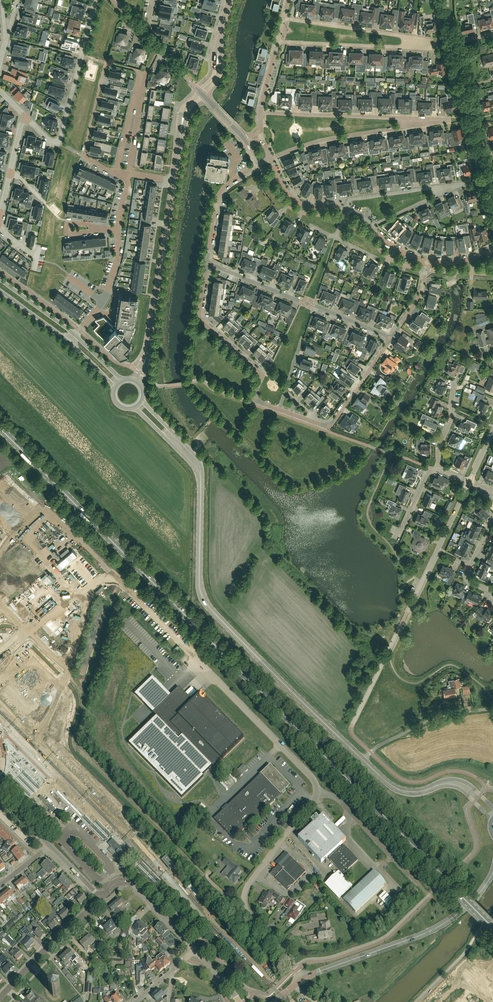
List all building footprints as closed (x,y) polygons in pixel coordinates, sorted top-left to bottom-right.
[(37,3),(27,0),(26,0),(25,5),(26,5),(26,6),(29,7),(28,10),(35,12),(37,3)] [(73,6),(71,14),(83,17),(84,14),(85,15),(87,4),(76,0),(72,0),(71,5),(73,6)] [(215,1),(215,0),(201,0),(201,1),(206,3),(206,6),(207,6),(207,7),(207,8),(210,9),(210,8),(214,9),(216,2),(215,1)] [(271,2),(272,2),(271,7),(273,8),(278,9),(279,3),(279,0),(272,0),(271,2)] [(309,4),(309,2),(303,1),(303,0),(298,0),(297,4),(302,5),(301,14),(303,14),(303,15),(307,16),(309,4)] [(318,10),(319,2),(319,0),(314,0),(314,1),(313,3),(312,4),(309,4),(307,16),(311,16),(311,15),(314,15),(315,9),(318,10)] [(173,13),(175,7),(176,8),(177,3),(168,2),(168,6),(161,4),(161,5),(160,5),(159,9),(160,9),(160,11),(173,13)] [(327,17),(328,8),(326,8),(325,6),(326,3),(319,2),(318,10),(318,12),(318,10),(321,11),(320,16),(322,17),(323,18),(324,18),(325,18),(326,17),(327,17)] [(347,20),(349,8),(344,7),(345,4),(339,3),(339,5),(338,13),(341,13),(340,19),(341,19),(341,20),(344,21),(344,20),(347,20)] [(358,15),(359,4),(354,3),(352,4),(352,7),(349,7),(349,8),(347,20),(349,21),(349,22),(352,22),(352,21),(353,21),(354,15),(355,14),(358,15)] [(369,9),(369,8),(363,7),(363,6),(362,4),(359,4),(358,15),(360,15),(361,16),(360,22),(361,22),(361,23),(364,24),(364,23),(367,23),(369,9)] [(338,13),(339,5),(334,5),(333,6),(333,7),(329,6),(328,8),(327,17),(328,18),(329,18),(330,19),(331,19),(332,18),(333,18),(334,12),(337,13),(337,15),(338,13)] [(386,26),(388,14),(384,14),(384,11),(384,10),(384,7),(379,6),(379,8),(377,18),(380,19),(381,19),(380,25),(381,26),(383,27),(384,26),(386,26)] [(377,18),(379,8),(372,7),(372,10),(369,9),(367,23),(369,23),(368,24),(372,25),(372,24),(373,24),(374,18),(375,17),(377,18)] [(210,23),(212,16),(207,15),(208,11),(200,8),(199,13),(200,13),(198,20),(202,21),(202,23),(206,24),(206,22),(210,23)] [(397,20),(399,10),(395,9),(395,12),(392,12),(392,15),(388,14),(386,26),(389,26),(389,27),(392,28),(392,27),(393,27),(394,19),(397,20)] [(492,22),(491,16),(492,15),(492,9),(490,10),(491,12),(484,14),(485,18),(487,28),(489,27),(490,28),(492,28),(492,24),(492,22)] [(28,21),(28,22),(36,24),(39,14),(23,10),(22,14),(23,14),(22,20),(28,21)] [(406,29),(408,15),(405,15),(406,11),(399,10),(397,20),(397,21),(400,21),(401,22),(400,28),(401,28),(400,29),(404,30),(404,29),(406,29)] [(172,13),(173,14),(173,13),(160,11),(158,17),(162,18),(162,19),(164,19),(163,23),(170,24),(172,13)] [(418,16),(418,13),(411,12),(411,16),(408,15),(406,29),(408,29),(408,30),(411,31),(412,30),(413,30),(413,24),(414,23),(417,24),(418,16)] [(487,28),(485,18),(482,19),(481,14),(478,15),(478,12),(474,13),(477,26),(480,25),(481,30),(485,29),(485,28),(487,28)] [(424,23),(423,21),(425,21),(423,15),(420,16),(421,21),(420,21),(421,27),(424,27),(425,32),(437,30),(435,21),(432,22),(431,20),(427,21),(427,23),(424,23)] [(465,24),(461,25),(463,33),(473,31),(472,23),(475,22),(474,16),(470,16),(471,21),(465,22),(465,24)] [(68,22),(65,31),(77,34),(77,33),(80,34),(82,29),(81,29),(82,22),(71,19),(70,23),(68,22)] [(34,27),(22,23),(21,27),(18,26),(17,31),(16,30),(15,34),(19,35),(19,34),(23,35),(23,36),(26,37),(27,33),(28,29),(33,30),(34,27)] [(207,36),(208,32),(207,32),(207,30),(201,29),(202,25),(194,23),(193,28),(195,29),(194,34),(205,38),(206,36),(207,36)] [(172,33),(173,26),(165,25),(164,28),(157,27),(156,33),(159,33),(158,35),(167,37),(168,32),(172,33)] [(41,42),(46,43),(47,39),(49,32),(44,30),(41,42)] [(120,48),(130,50),(132,42),(128,41),(129,39),(127,38),(128,34),(120,33),(119,36),(117,36),(116,41),(121,43),(120,48)] [(79,42),(74,40),(75,37),(68,36),(67,39),(66,38),(65,44),(70,45),(69,48),(77,50),(78,45),(78,44),(79,42)] [(201,52),(203,44),(197,43),(198,40),(189,37),(188,41),(191,42),(189,48),(201,52)] [(17,44),(15,44),(13,51),(16,52),(15,55),(23,56),(24,53),(26,53),(27,47),(21,45),(22,43),(18,42),(17,44)] [(258,52),(257,58),(264,60),(265,54),(266,54),(267,49),(263,47),(260,47),(259,52),(258,52)] [(128,61),(136,64),(138,58),(144,59),(146,54),(144,53),(145,49),(137,48),(136,51),(134,51),(134,53),(130,52),(128,61)] [(296,64),(296,50),(294,50),(294,49),(291,49),(290,50),(289,59),(286,59),(286,65),(289,66),(290,64),(296,64)] [(299,50),(296,50),(296,64),(302,64),(302,66),(306,66),(306,65),(306,58),(303,57),(303,50),(302,50),(302,49),(299,49),(299,50)] [(316,63),(316,51),(315,51),(315,50),(311,50),(310,51),(309,58),(306,58),(306,65),(312,66),(312,63),(316,63)] [(326,68),(326,58),(323,58),(323,57),(323,51),(322,51),(322,50),(318,50),(318,51),(316,51),(316,63),(316,65),(320,65),(320,66),(322,66),(323,68),(326,68)] [(330,52),(330,56),(326,56),(326,58),(326,68),(331,68),(331,66),(336,66),(336,52),(334,52),(334,51),(331,51),(330,52)] [(346,65),(346,59),(343,59),(343,58),(343,52),(342,52),(342,51),(339,51),(339,52),(336,52),(336,66),(340,66),(340,69),(341,70),(345,70),(346,65)] [(356,62),(356,53),(350,52),(349,58),(346,58),(346,59),(346,65),(349,65),(349,62),(356,62)] [(376,64),(376,54),(374,54),(374,53),(370,52),(370,53),(369,59),(366,59),(366,61),(366,68),(372,68),(372,65),(376,66),(376,64)] [(196,69),(199,58),(195,57),(195,54),(190,53),(188,59),(191,60),(189,67),(190,67),(190,68),(193,69),(194,68),(196,69)] [(363,53),(356,53),(356,62),(356,65),(360,65),(359,68),(366,68),(366,61),(362,61),(363,53)] [(396,67),(396,55),(395,55),(395,54),(391,53),(391,54),(390,54),(390,60),(389,60),(386,60),(386,61),(386,69),(390,69),(391,69),(391,66),(396,67)] [(492,77),(492,69),(492,66),(492,65),(492,53),(482,56),(485,67),(489,66),(492,77)] [(63,63),(62,64),(65,65),(65,66),(68,67),(69,66),(71,67),(72,63),(73,63),(74,60),(71,59),(72,56),(65,54),(65,57),(64,57),(64,58),(60,57),(60,59),(59,59),(59,60),(59,62),(63,63)] [(386,69),(386,61),(382,60),(383,54),(378,54),(376,54),(376,64),(378,64),(382,64),(382,67),(384,67),(384,69),(386,69)] [(405,72),(406,63),(402,63),(403,55),(396,55),(396,67),(396,69),(399,69),(399,70),(403,70),(403,72),(405,72)] [(416,69),(416,56),(415,56),(414,56),(412,56),(411,56),(410,56),(410,59),(406,59),(406,63),(405,72),(406,71),(412,71),(412,68),(416,69)] [(423,57),(421,57),(420,56),(419,56),(418,56),(416,56),(416,69),(422,69),(422,72),(427,73),(428,64),(424,64),(424,63),(423,62),(422,62),(423,57)] [(15,66),(28,68),(29,64),(32,64),(32,59),(23,57),(22,60),(15,59),(14,63),(15,64),(15,66)] [(445,62),(441,63),(437,64),(438,67),(436,67),(429,68),(430,75),(439,73),(439,75),(441,74),(444,74),(444,73),(447,72),(445,62)] [(63,69),(57,66),(57,68),(51,65),(49,69),(53,71),(52,72),(55,73),(54,78),(59,79),(58,80),(65,82),(66,80),(67,81),(68,76),(64,75),(65,73),(62,73),(63,69)] [(26,76),(27,74),(13,68),(11,72),(16,74),(15,77),(9,75),(7,79),(22,85),(23,82),(24,82),(24,81),(25,81),(26,78),(26,77),(26,76)] [(168,72),(161,70),(160,73),(158,72),(157,75),(153,74),(151,80),(155,82),(156,78),(167,82),(169,77),(167,76),(168,72)] [(109,74),(108,74),(107,77),(108,77),(108,78),(116,80),(115,84),(122,86),(124,79),(120,78),(121,74),(120,74),(120,73),(117,72),(117,73),(110,71),(109,74)] [(64,89),(65,85),(54,82),(53,86),(50,85),(49,92),(58,94),(57,98),(61,99),(62,95),(63,96),(65,89),(64,89)] [(104,92),(104,93),(104,94),(112,96),(112,97),(115,98),(115,97),(116,97),(117,93),(120,94),(121,91),(127,93),(128,88),(114,85),(113,89),(106,87),(105,89),(104,92)] [(255,98),(254,97),(256,88),(249,86),(247,96),(247,97),(246,102),(248,102),(253,104),(255,98)] [(22,102),(25,99),(30,100),(31,95),(27,90),(23,94),(16,87),(11,91),(19,99),(22,102)] [(152,88),(147,115),(153,116),(157,89),(152,88)] [(295,98),(296,90),(296,88),(292,88),(292,92),(286,92),(286,95),(285,107),(289,107),(289,106),(292,106),(292,98),(295,98)] [(166,90),(163,106),(169,107),(170,101),(172,101),(173,92),(166,90)] [(305,107),(306,93),(301,93),(301,91),(296,90),(295,98),(295,100),(298,100),(299,101),(299,107),(300,108),(302,108),(303,107),(305,107)] [(325,108),(326,96),(322,96),(323,94),(321,93),(319,93),(320,91),(316,90),(316,91),(315,101),(318,101),(319,102),(319,108),(320,108),(320,109),(323,109),(323,108),(325,108)] [(395,103),(396,93),(395,93),(395,90),(391,90),(389,91),(389,93),(388,96),(388,98),(385,98),(385,110),(388,110),(388,111),(391,111),(391,110),(392,110),(392,104),(393,103),(395,103)] [(285,107),(286,95),(281,94),(281,92),(280,91),(275,91),(274,95),(273,95),(273,96),(272,96),(272,97),(272,98),(272,99),(273,100),(274,101),(275,101),(275,102),(278,102),(278,105),(281,105),(281,106),(285,107)] [(315,101),(316,91),(312,91),(311,93),(306,93),(305,107),(308,107),(308,108),(310,108),(311,107),(312,107),(312,101),(313,100),(315,101)] [(335,101),(336,94),(336,91),(332,91),(332,93),(330,93),(329,94),(329,96),(326,96),(325,108),(327,108),(327,109),(331,109),(331,108),(332,108),(332,102),(333,101),(335,101)] [(425,111),(425,100),(422,100),(421,98),(421,95),(416,95),(416,93),(417,94),(417,91),(416,91),(416,92),(415,104),(415,105),(418,105),(419,105),(419,111),(420,112),(422,112),(423,111),(425,111)] [(375,102),(376,92),(371,92),(370,93),(369,98),(365,98),(365,110),(369,111),(369,110),(372,110),(372,102),(375,102)] [(385,110),(385,98),(382,98),(383,96),(381,95),(381,93),(380,92),(376,92),(375,102),(375,103),(378,103),(379,104),(379,110),(380,111),(382,111),(382,110),(385,110)] [(405,112),(405,99),(401,99),(401,96),(402,93),(397,92),(396,93),(395,103),(398,104),(398,111),(401,111),(401,112),(405,112)] [(415,104),(416,92),(410,92),(410,95),(410,98),(409,99),(405,99),(405,112),(410,112),(410,111),(412,111),(412,104),(415,104)] [(345,110),(345,99),(343,99),(343,95),(336,94),(335,101),(339,101),(339,108),(341,108),(341,109),(345,110)] [(352,101),(355,101),(356,94),(350,94),(349,97),(348,97),(348,99),(345,99),(345,110),(349,110),(349,109),(352,109),(352,101)] [(365,110),(365,98),(362,97),(362,94),(356,94),(355,101),(359,101),(359,109),(361,109),(361,110),(365,110)] [(482,102),(484,110),(492,108),(492,94),(488,95),(488,97),(486,98),(487,100),(486,100),(486,101),(482,102)] [(49,101),(47,106),(52,108),(50,110),(54,112),(55,110),(57,111),(60,105),(57,103),(58,100),(49,96),(47,100),(49,101)] [(447,96),(441,98),(440,106),(441,106),(444,106),(446,112),(456,109),(456,108),(457,107),(456,105),(455,105),(454,100),(448,101),(447,96)] [(429,100),(425,100),(425,111),(427,112),(428,113),(430,113),(431,112),(432,112),(432,106),(433,106),(433,105),(436,105),(436,97),(429,97),(429,100)] [(108,110),(111,111),(112,111),(113,107),(117,107),(119,101),(111,99),(110,103),(102,101),(101,108),(108,110)] [(171,107),(169,107),(163,106),(161,122),(152,120),(147,120),(167,123),(168,117),(169,117),(171,107)] [(2,113),(0,119),(13,122),(14,122),(15,117),(14,116),(7,114),(8,111),(3,110),(3,113),(2,113)] [(98,119),(97,118),(96,121),(97,122),(105,124),(105,125),(108,126),(108,125),(109,125),(110,121),(112,122),(114,115),(107,114),(106,117),(99,115),(98,119)] [(52,130),(52,129),(55,130),(56,127),(57,127),(58,122),(57,122),(58,120),(56,120),(56,117),(51,116),(49,121),(47,120),(45,126),(48,126),(47,128),(49,129),(49,130),(52,130)] [(14,122),(13,122),(0,119),(0,128),(4,129),(4,126),(12,128),(12,127),(13,127),(14,122)] [(168,123),(167,123),(147,120),(145,131),(150,132),(152,123),(153,123),(153,124),(157,124),(157,123),(161,124),(159,138),(164,138),(165,132),(167,133),(168,123)] [(4,129),(0,128),(0,138),(9,140),(10,135),(9,135),(10,134),(3,132),(4,129)] [(109,134),(110,130),(103,128),(102,132),(94,130),(94,133),(93,134),(93,137),(105,140),(107,134),(109,134)] [(452,137),(449,138),(451,146),(458,144),(457,139),(463,138),(462,134),(463,133),(462,129),(461,129),(461,128),(452,130),(453,133),(452,135),(452,137)] [(443,129),(436,130),(438,142),(441,142),(442,144),(449,143),(447,135),(445,135),(444,134),(443,129)] [(438,142),(436,130),(430,131),(431,136),(430,137),(427,138),(428,139),(429,146),(432,146),(432,145),(438,144),(438,142)] [(421,131),(417,132),(418,145),(422,144),(423,147),(429,146),(428,139),(424,140),(423,132),(421,132),(421,131)] [(418,145),(417,132),(412,132),(412,133),(410,134),(411,141),(408,141),(409,149),(415,148),(415,145),(418,145)] [(409,149),(408,141),(405,142),(404,135),(401,135),(401,134),(397,135),(398,146),(402,146),(403,146),(403,149),(409,149)] [(35,139),(36,137),(36,136),(34,136),(34,135),(31,135),(29,135),(27,142),(24,141),(22,148),(26,149),(27,147),(33,148),(35,139)] [(166,139),(164,138),(159,138),(150,136),(144,135),(143,147),(148,147),(149,139),(158,140),(156,153),(162,154),(163,148),(165,148),(166,139)] [(398,146),(397,135),(393,135),(393,136),(390,137),(391,144),(388,144),(389,150),(389,151),(395,151),(394,147),(395,147),(398,146)] [(381,137),(377,138),(378,148),(381,148),(382,151),(389,150),(388,144),(388,143),(385,144),(384,143),(384,138),(381,138),(381,137)] [(9,140),(0,138),(0,145),(0,144),(8,146),(8,145),(9,145),(10,141),(9,141),(9,140)] [(379,153),(378,148),(377,138),(373,138),(373,139),(371,140),(372,147),(368,147),(369,153),(369,154),(379,153)] [(38,140),(35,139),(33,148),(33,150),(40,152),(39,154),(43,155),(44,152),(40,151),(40,148),(41,148),(42,141),(41,141),(41,140),(38,139),(38,140)] [(94,155),(97,156),(97,155),(100,155),(101,149),(110,151),(112,145),(95,141),(96,141),(94,146),(91,146),(89,153),(94,154),(94,155)] [(359,153),(357,141),(355,142),(354,141),(352,141),(352,142),(351,142),(352,149),(348,150),(349,156),(355,155),(355,154),(359,153)] [(364,141),(357,141),(359,153),(363,153),(363,154),(369,153),(368,147),(365,148),(364,141)] [(349,156),(348,150),(346,150),(346,149),(345,149),(344,149),(343,143),(341,144),(340,143),(337,144),(339,155),(342,155),(343,156),(343,158),(344,159),(350,158),(349,156)] [(339,155),(337,144),(333,144),(333,145),(330,146),(331,153),(327,154),(329,161),(334,160),(335,159),(335,157),(335,156),(339,155)] [(317,149),(315,150),(318,161),(321,160),(322,162),(323,163),(328,161),(326,153),(324,154),(323,153),(322,148),(321,148),(320,147),(317,148),(317,149)] [(318,161),(315,150),(313,150),(313,149),(310,150),(310,151),(309,151),(310,156),(309,157),(306,158),(307,159),(308,162),(308,164),(315,163),(314,160),(315,160),(318,159),(318,161)] [(54,160),(54,157),(55,153),(48,152),(46,158),(43,157),(41,164),(45,165),(46,162),(52,164),(53,160),(54,160)] [(164,154),(162,154),(156,153),(154,169),(161,170),(160,170),(160,164),(162,164),(164,154)] [(206,166),(205,173),(209,173),(209,176),(222,178),(223,175),(227,176),(228,169),(229,161),(226,161),(227,157),(211,155),(210,158),(208,158),(206,166)] [(289,159),(283,161),(286,167),(295,163),(294,160),(297,159),(297,158),(298,158),(297,155),(296,155),(289,157),(289,159)] [(30,165),(30,164),(20,162),(18,168),(22,168),(21,173),(25,174),(25,175),(27,175),(30,165)] [(458,164),(460,170),(462,169),(463,170),(465,175),(471,173),(469,167),(470,167),(469,163),(466,164),(466,165),(462,166),(462,163),(458,164)] [(445,178),(444,169),(440,169),(440,164),(433,165),(433,166),(434,172),(438,172),(439,179),(445,178)] [(448,168),(444,169),(445,178),(452,177),(451,170),(454,170),(453,164),(447,165),(448,168)] [(40,167),(30,165),(27,175),(29,176),(30,175),(30,176),(33,177),(33,176),(34,176),(35,171),(39,172),(40,167)] [(295,174),(297,178),(300,175),(302,174),(300,169),(297,170),(296,166),(287,170),(288,172),(287,173),(288,175),(289,176),(295,174)] [(434,173),(434,172),(433,166),(426,167),(427,171),(424,172),(426,182),(430,182),(430,181),(432,180),(431,173),(434,173)] [(75,177),(81,180),(85,169),(80,167),(78,171),(76,170),(74,176),(75,177)] [(415,176),(414,169),(413,168),(408,169),(407,170),(407,173),(404,173),(406,184),(408,184),(408,185),(411,184),(411,183),(412,183),(411,178),(412,177),(415,177),(415,176)] [(426,182),(424,172),(421,172),(421,168),(414,169),(415,176),(418,175),(419,182),(421,182),(421,183),(426,182)] [(81,180),(86,182),(87,180),(90,172),(85,169),(81,180)] [(394,173),(395,179),(395,183),(399,182),(399,185),(400,185),(401,186),(403,185),(404,184),(406,184),(404,173),(404,171),(394,173)] [(46,192),(49,180),(42,178),(43,173),(40,172),(37,183),(40,184),(39,190),(46,192)] [(92,182),(96,174),(90,172),(87,180),(92,182)] [(395,183),(395,179),(394,173),(384,174),(386,187),(387,187),(388,187),(389,186),(391,186),(392,185),(392,183),(395,183)] [(92,182),(97,184),(101,176),(96,174),(92,182)] [(386,187),(384,174),(374,176),(375,181),(378,181),(379,187),(380,187),(382,187),(383,187),(384,187),(385,187),(386,187)] [(302,178),(300,175),(297,178),(292,180),(293,182),(293,184),(294,185),(295,185),(295,186),(300,183),(301,184),(305,186),(307,182),(308,180),(307,178),(306,178),(304,177),(302,178)] [(353,185),(355,184),(354,175),(350,175),(351,178),(347,179),(348,183),(347,184),(345,184),(347,194),(351,193),(351,192),(353,192),(352,186),(353,186),(353,185)] [(366,190),(365,181),(361,182),(361,177),(354,178),(354,175),(355,184),(355,185),(359,184),(360,191),(361,191),(364,191),(364,190),(366,190)] [(97,184),(102,187),(106,179),(101,176),(97,184)] [(375,182),(375,181),(374,176),(368,177),(368,181),(365,181),(366,190),(369,189),(369,190),(371,190),(372,189),(373,189),(372,182),(375,182)] [(347,194),(345,184),(342,185),(342,180),(341,180),(340,177),(334,178),(334,179),(336,189),(336,192),(340,192),(340,194),(342,193),(342,194),(347,194)] [(108,189),(111,181),(106,179),(102,187),(108,189)] [(336,189),(334,179),(329,180),(329,184),(325,185),(326,190),(327,196),(329,195),(330,196),(332,196),(333,195),(332,189),(336,189)] [(112,194),(117,183),(111,181),(108,189),(107,191),(112,194)] [(156,191),(157,185),(154,184),(155,182),(146,181),(145,189),(156,191)] [(315,189),(315,185),(315,181),(313,181),(311,184),(307,182),(305,186),(302,191),(304,193),(304,194),(306,195),(307,194),(308,195),(312,189),(315,189)] [(323,190),(326,190),(325,185),(324,185),(315,185),(315,189),(315,196),(322,196),(322,191),(323,190)] [(23,191),(23,189),(20,188),(17,187),(17,188),(16,188),(16,191),(13,190),(11,198),(21,200),(23,191)] [(243,188),(238,192),(243,198),(248,195),(243,188)] [(29,193),(29,192),(26,192),(23,191),(21,200),(20,202),(31,205),(33,198),(29,197),(30,193),(29,193)] [(476,191),(466,194),(467,200),(462,202),(465,208),(469,206),(468,202),(478,199),(476,191)] [(246,200),(253,210),(259,205),(253,195),(246,200)] [(454,196),(448,199),(452,208),(454,207),(456,211),(463,207),(463,205),(459,197),(455,198),(454,196)] [(442,202),(441,202),(436,204),(440,214),(443,212),(443,214),(445,215),(451,212),(448,206),(445,207),(444,207),(442,202)] [(43,206),(42,206),(42,205),(37,204),(37,205),(36,205),(35,210),(31,209),(29,218),(29,220),(33,221),(33,219),(35,219),(36,217),(40,218),(43,206)] [(280,220),(276,217),(279,213),(276,211),(277,211),(276,210),(275,210),(273,208),(271,210),(266,215),(267,216),(266,216),(271,220),(269,222),(274,227),(280,220)] [(428,208),(419,212),(419,213),(418,214),(420,218),(421,217),(422,220),(428,217),(429,220),(436,217),(434,212),(431,213),(428,208)] [(233,219),(233,213),(236,214),(237,211),(231,210),(230,213),(224,212),(224,217),(235,219),(233,219)] [(152,219),(153,213),(143,212),(142,211),(140,220),(149,221),(149,219),(152,219)] [(14,232),(17,220),(18,217),(12,215),(12,214),(8,213),(6,220),(10,221),(9,227),(9,228),(15,229),(14,232)] [(22,227),(26,228),(27,222),(17,220),(14,232),(21,234),(22,229),(22,227)] [(148,224),(149,221),(140,220),(139,229),(150,231),(151,225),(148,224)] [(293,223),(286,220),(284,224),(283,223),(282,226),(281,230),(285,232),(284,232),(285,233),(291,236),(294,230),(290,229),(290,228),(293,223)] [(400,238),(407,228),(408,225),(405,222),(401,224),(398,222),(396,224),(395,223),(389,226),(390,228),(391,229),(390,230),(394,234),(394,233),(396,234),(399,231),(402,234),(400,238)] [(474,227),(470,228),(473,240),(477,239),(477,237),(479,237),(480,240),(487,239),(486,235),(487,234),(486,231),(485,229),(475,231),(474,227)] [(309,231),(302,228),(300,231),(299,231),(298,234),(297,238),(300,240),(299,241),(302,242),(301,245),(306,247),(310,239),(306,238),(306,236),(309,231)] [(411,244),(416,233),(412,230),(412,231),(411,231),(406,228),(407,228),(400,238),(404,241),(404,240),(406,240),(408,237),(413,239),(411,244)] [(33,245),(35,235),(29,234),(30,230),(27,230),(25,236),(28,237),(27,244),(33,245)] [(422,248),(426,236),(422,235),(421,236),(416,233),(411,244),(415,246),(415,245),(417,246),(419,241),(424,243),(422,248)] [(457,238),(457,239),(459,250),(464,249),(464,248),(465,248),(464,243),(469,242),(467,235),(463,236),(463,237),(457,238)] [(434,251),(436,238),(432,237),(432,238),(431,238),(431,239),(426,237),(426,236),(422,248),(427,250),(427,248),(429,249),(430,244),(435,246),(434,251)] [(459,250),(457,239),(453,240),(453,236),(446,237),(446,239),(447,251),(452,251),(451,250),(453,250),(453,245),(458,245),(459,250)] [(326,240),(319,237),(318,239),(316,238),(315,242),(316,243),(315,246),(316,247),(316,249),(320,250),(320,251),(324,253),(327,247),(324,246),(325,244),(325,242),(326,240)] [(447,251),(446,239),(442,238),(442,240),(436,239),(436,238),(434,251),(439,251),(439,250),(441,250),(441,246),(447,246),(447,251)] [(72,250),(71,241),(66,241),(66,243),(63,243),(63,252),(67,252),(67,253),(73,252),(72,250)] [(347,250),(340,247),(338,251),(337,251),(336,251),(336,253),(336,254),(337,254),(335,258),(340,260),(339,262),(340,263),(339,266),(341,267),(340,270),(344,271),(346,264),(343,263),(343,262),(342,261),(347,250)] [(230,257),(229,257),(230,251),(219,249),(218,255),(224,256),(223,260),(229,261),(230,257)] [(250,260),(252,255),(242,251),(241,257),(238,264),(241,265),(241,266),(243,267),(242,268),(246,270),(250,260)] [(8,257),(7,257),(3,254),(0,258),(0,263),(2,265),(8,257)] [(358,256),(353,254),(350,264),(355,266),(354,270),(361,272),(365,261),(360,260),(361,259),(358,258),(358,256)] [(7,268),(13,260),(8,257),(2,265),(7,268)] [(259,266),(261,260),(255,257),(253,262),(250,260),(246,270),(250,272),(251,271),(253,272),(256,265),(259,266)] [(262,258),(261,260),(259,266),(262,267),(259,274),(265,277),(269,268),(266,267),(267,264),(266,264),(268,260),(262,258)] [(11,272),(17,263),(17,264),(12,261),(13,260),(7,268),(11,272)] [(278,273),(279,268),(282,262),(279,261),(277,264),(275,263),(273,267),(272,269),(269,268),(265,277),(271,279),(274,272),(278,273)] [(376,265),(373,263),(372,262),(369,268),(367,267),(363,274),(369,277),(371,274),(375,276),(378,270),(377,270),(379,266),(376,265)] [(16,275),(23,266),(22,267),(17,263),(11,272),(16,275)] [(27,269),(23,266),(16,275),(21,278),(27,269)] [(284,284),(288,275),(284,273),(285,271),(279,268),(278,273),(276,277),(279,278),(278,282),(278,283),(281,284),(281,283),(284,284)] [(387,271),(385,276),(382,275),(379,284),(383,285),(384,281),(388,282),(388,283),(391,284),(391,283),(392,284),(393,280),(394,281),(395,278),(394,278),(395,273),(391,272),(390,271),(390,272),(387,271)] [(294,286),(296,280),(298,275),(293,273),(292,276),(291,276),(288,275),(284,284),(286,285),(286,287),(288,288),(289,287),(290,287),(291,284),(294,286)] [(299,274),(298,275),(296,280),(299,281),(296,289),(296,290),(296,291),(299,292),(300,291),(302,292),(305,285),(307,286),(309,282),(304,280),(305,276),(299,274)] [(411,278),(404,277),(402,283),(399,282),(397,290),(403,292),(404,288),(408,289),(409,286),(410,286),(410,283),(411,278)] [(225,288),(226,283),(226,280),(220,279),(220,282),(214,281),(213,286),(225,288)] [(441,293),(441,292),(442,289),(440,288),(440,284),(431,283),(432,283),(431,286),(430,286),(429,290),(430,291),(429,294),(427,299),(428,299),(427,303),(425,307),(424,307),(424,308),(430,309),(430,307),(433,308),(434,302),(435,303),(437,297),(439,297),(439,298),(439,293),(441,293)] [(326,303),(330,293),(327,292),(327,290),(328,287),(321,284),(318,293),(321,294),(321,295),(321,296),(322,296),(320,300),(323,301),(322,302),(326,303)] [(244,299),(245,298),(249,287),(245,285),(245,286),(243,285),(240,292),(236,290),(236,291),(235,298),(239,300),(240,297),(244,299)] [(253,289),(249,287),(245,298),(245,297),(251,299),(250,303),(253,304),(255,299),(256,297),(253,296),(255,291),(253,290),(253,289)] [(338,300),(338,299),(341,293),(335,291),(334,294),(333,294),(330,293),(326,303),(329,305),(330,304),(332,305),(335,299),(338,300)] [(486,299),(487,291),(474,291),(473,298),(486,299)] [(58,304),(64,295),(59,292),(53,300),(58,304)] [(344,311),(349,300),(346,299),(345,298),(347,295),(341,292),(341,293),(338,299),(342,300),(339,307),(341,308),(340,309),(342,310),(344,311)] [(264,303),(267,296),(265,295),(265,294),(263,293),(262,293),(261,293),(258,300),(255,299),(253,304),(252,305),(258,308),(259,305),(260,306),(261,302),(264,303)] [(62,307),(68,299),(64,295),(58,304),(62,307)] [(133,328),(134,320),(137,298),(122,296),(118,318),(117,326),(120,327),(118,329),(121,332),(120,333),(116,328),(116,325),(112,325),(104,316),(95,319),(99,323),(94,329),(101,336),(109,344),(110,343),(111,343),(110,344),(115,349),(116,351),(118,352),(121,355),(130,352),(125,348),(131,343),(129,341),(134,328),(133,328)] [(270,297),(267,296),(264,303),(267,304),(265,309),(271,311),(273,307),(274,305),(271,304),(273,298),(273,297),(271,296),(270,297)] [(67,310),(73,302),(68,299),(62,307),(67,310)] [(355,310),(357,307),(359,301),(354,299),(352,302),(349,300),(344,311),(345,311),(347,312),(348,312),(349,312),(351,312),(352,309),(355,310)] [(283,311),(286,303),(282,301),(282,302),(280,301),(277,308),(273,307),(271,311),(271,313),(276,316),(278,313),(280,310),(283,311)] [(363,319),(367,309),(364,308),(366,304),(359,301),(357,307),(360,309),(357,315),(359,316),(359,317),(363,319)] [(71,314),(77,306),(73,302),(67,310),(71,314)] [(290,304),(286,303),(283,311),(286,312),(286,313),(286,315),(287,315),(285,322),(290,324),(295,314),(291,312),(291,314),(289,313),(292,306),(290,305),(290,304)] [(76,317),(82,309),(77,306),(71,314),(76,317)] [(375,315),(378,309),(371,306),(369,310),(367,309),(363,319),(367,320),(367,319),(369,320),(372,314),(375,315)] [(222,318),(218,315),(219,309),(221,310),(221,309),(210,308),(209,313),(214,314),(213,318),(219,322),(222,318)] [(382,325),(386,315),(382,314),(383,311),(378,309),(375,315),(378,316),(376,322),(378,323),(381,325),(382,325)] [(478,326),(490,322),(487,314),(485,315),(484,313),(476,317),(476,318),(475,319),(478,326)] [(390,317),(386,315),(382,325),(382,326),(386,327),(388,327),(389,326),(392,327),(396,316),(391,314),(390,317)] [(413,320),(409,325),(412,327),(411,328),(417,332),(421,326),(425,320),(429,322),(431,318),(425,314),(423,318),(418,314),(414,321),(413,320)] [(227,331),(235,321),(233,323),(229,319),(230,318),(228,316),(224,320),(226,322),(223,326),(225,328),(225,329),(227,331)] [(318,327),(322,318),(317,316),(316,316),(313,321),(310,320),(308,326),(311,327),(312,325),(318,327)] [(327,320),(322,318),(318,327),(324,330),(323,332),(326,333),(328,328),(329,328),(325,326),(328,321),(327,321),(327,320)] [(237,332),(241,328),(242,327),(235,321),(227,331),(229,333),(230,332),(232,334),(235,330),(237,332)] [(336,336),(340,325),(337,324),(337,325),(334,324),(331,329),(328,328),(326,333),(324,338),(327,340),(329,336),(332,338),(333,334),(336,336)] [(344,327),(340,325),(336,336),(339,337),(340,338),(338,341),(344,343),(347,336),(344,335),(346,329),(344,328),(344,327)] [(492,344),(492,327),(486,329),(490,340),(487,341),(483,330),(477,333),(481,347),(488,344),(487,344),(491,343),(492,345),(492,344)] [(239,342),(242,344),(250,334),(246,331),(247,330),(244,328),(239,334),(241,336),(238,339),(240,341),(239,342)] [(355,343),(359,333),(355,331),(355,332),(353,331),(350,338),(347,336),(344,343),(344,344),(349,346),(350,343),(351,344),(352,342),(355,343)] [(363,335),(359,333),(355,343),(357,344),(357,346),(358,346),(356,349),(362,352),(365,344),(362,343),(365,336),(363,336),(363,335)] [(258,341),(255,338),(250,334),(242,344),(244,346),(245,345),(247,347),(250,344),(253,346),(258,341)] [(396,342),(393,346),(401,351),(404,348),(405,348),(406,348),(406,347),(407,346),(406,346),(406,345),(408,341),(411,343),(414,339),(408,336),(406,338),(405,338),(401,335),(398,340),(397,342),(396,342)] [(365,344),(362,352),(362,353),(366,354),(367,352),(372,354),(374,347),(375,347),(377,342),(371,339),(368,345),(365,344)] [(254,356),(257,357),(263,350),(266,347),(262,343),(261,344),(259,342),(254,347),(256,349),(253,353),(255,355),(254,356)] [(306,345),(305,345),(304,349),(305,349),(304,351),(314,355),(315,351),(321,354),(323,348),(313,344),(312,347),(306,345)] [(268,354),(263,350),(257,357),(259,359),(260,359),(262,360),(263,359),(266,362),(272,355),(269,352),(268,354)] [(389,358),(387,357),(382,364),(386,367),(385,370),(388,372),(390,370),(392,371),(398,362),(390,356),(389,358)] [(302,361),(301,361),(299,366),(305,368),(305,369),(306,369),(307,369),(308,369),(309,369),(310,368),(311,368),(312,367),(313,366),(313,365),(315,359),(309,357),(307,360),(303,359),(302,361)] [(349,365),(347,368),(350,370),(351,369),(356,373),(357,371),(358,371),(360,368),(359,368),(360,367),(354,363),(355,360),(348,358),(345,362),(346,363),(349,365)] [(462,373),(465,366),(455,362),(453,365),(450,363),(446,371),(450,373),(450,374),(454,376),(456,371),(458,372),(462,373)] [(349,383),(352,378),(346,374),(348,371),(342,367),(340,370),(341,370),(337,375),(349,383)] [(304,370),(298,369),(296,376),(300,378),(303,375),(304,370)] [(373,384),(374,386),(371,391),(378,394),(380,392),(382,394),(387,386),(385,385),(387,383),(381,377),(377,382),(375,381),(373,384)] [(339,392),(342,393),(343,393),(345,390),(344,390),(345,388),(341,385),(342,382),(336,378),(334,382),(334,384),(335,385),(334,388),(334,389),(339,392)] [(295,383),(291,388),(294,391),(295,390),(297,392),(298,392),(300,393),(301,393),(303,391),(307,387),(305,384),(300,380),(299,379),(295,383)] [(439,379),(436,386),(434,390),(435,390),(434,392),(440,394),(440,392),(444,394),(447,387),(445,386),(444,386),(444,385),(445,382),(439,379)] [(308,403),(316,393),(312,390),(311,390),(309,388),(305,393),(307,395),(304,398),(306,400),(305,401),(308,403)] [(331,392),(336,399),(339,397),(334,390),(331,392)] [(322,400),(320,398),(320,397),(316,393),(308,403),(310,405),(311,404),(313,406),(316,402),(318,404),(322,400)] [(360,399),(358,397),(353,404),(356,406),(355,406),(356,407),(356,408),(357,408),(358,409),(359,408),(362,410),(367,404),(366,403),(370,397),(365,394),(362,398),(361,398),(360,399)] [(477,406),(479,407),(478,410),(485,413),(489,404),(485,403),(486,401),(487,399),(484,398),(478,396),(476,401),(479,402),(477,406)] [(442,408),(441,407),(442,406),(437,404),(439,401),(433,398),(430,405),(434,407),(433,409),(431,408),(430,408),(429,411),(429,412),(431,413),(437,416),(439,412),(440,412),(442,408)] [(321,405),(323,407),(320,411),(322,413),(321,414),(325,417),(328,413),(327,412),(330,408),(326,404),(328,401),(326,399),(321,405)] [(350,417),(348,416),(346,414),(339,425),(349,432),(352,428),(356,431),(360,424),(357,422),(359,418),(353,413),(350,417)] [(429,421),(431,418),(431,417),(423,413),(421,417),(425,419),(422,426),(430,429),(429,431),(433,433),(437,424),(429,421)] [(474,428),(477,423),(467,419),(466,422),(465,422),(464,422),(464,423),(461,422),(458,428),(467,432),(467,431),(470,430),(471,427),(474,428)] [(430,449),(430,444),(426,444),(426,443),(424,443),(424,441),(425,437),(417,434),(416,438),(417,439),(417,443),(416,443),(416,449),(420,449),(420,453),(422,453),(422,455),(426,455),(426,453),(429,453),(429,449),(430,449)] [(464,439),(462,438),(453,434),(449,443),(460,448),(461,448),(462,447),(464,442),(468,441),(471,442),(472,439),(465,436),(464,439)] [(468,464),(470,459),(471,458),(465,455),(464,458),(459,456),(455,465),(462,468),(465,462),(468,464)] [(414,482),(418,473),(415,471),(417,468),(407,464),(404,471),(407,472),(405,478),(406,478),(405,479),(411,481),(411,480),(414,482)] [(490,481),(492,474),(492,472),(490,471),(492,467),(486,464),(482,473),(484,474),(485,472),(486,472),(484,478),(484,479),(487,480),(490,481)] [(449,480),(442,477),(438,475),(437,478),(435,477),(432,484),(436,485),(435,487),(440,489),(443,484),(446,485),(449,480)] [(405,502),(409,492),(405,490),(406,487),(400,484),(398,489),(401,490),(397,499),(405,502)] [(436,500),(437,498),(439,499),(440,496),(434,493),(433,496),(427,494),(422,504),(429,507),(432,501),(434,501),(436,500)] [(396,503),(388,499),(386,499),(386,500),(387,501),(387,503),(389,504),(388,507),(389,508),(390,509),(389,511),(393,513),(392,515),(398,518),(402,509),(394,506),(396,503)] [(487,508),(485,506),(483,504),(484,503),(481,499),(478,502),(480,504),(477,507),(476,508),(477,509),(478,511),(476,513),(480,517),(483,520),(489,515),(485,511),(485,510),(487,508)] [(430,517),(432,513),(425,510),(423,515),(421,516),(418,514),(414,522),(418,524),(418,525),(420,525),(423,526),(428,516),(430,517)] [(481,526),(473,522),(471,521),(472,518),(465,514),(463,518),(469,521),(467,525),(468,527),(479,532),(481,526)] [(476,538),(479,532),(468,527),(470,528),(468,531),(467,530),(466,531),(465,532),(462,531),(461,535),(462,535),(468,538),(469,539),(470,535),(476,538)] [(415,538),(412,544),(414,549),(413,551),(414,553),(418,554),(419,551),(425,549),(427,544),(425,539),(420,537),(421,533),(414,530),(413,533),(415,538)] [(467,540),(468,538),(462,535),(460,539),(464,540),(461,546),(470,550),(473,544),(469,543),(469,542),(467,540)] [(454,555),(460,558),(463,559),(465,555),(467,556),(470,550),(461,546),(460,550),(457,548),(454,555)] [(492,569),(492,563),(489,561),(487,564),(482,561),(479,567),(488,571),(489,568),(492,570),(492,569)] [(443,566),(441,570),(439,575),(442,576),(443,576),(443,574),(446,576),(445,577),(448,578),(447,582),(446,583),(450,585),(454,575),(451,574),(453,569),(450,568),(449,569),(443,566)] [(486,575),(488,571),(479,567),(477,573),(482,576),(480,579),(487,582),(489,576),(486,575)] [(455,586),(453,591),(449,589),(447,595),(449,595),(452,593),(455,594),(454,595),(458,596),(458,595),(463,597),(464,594),(465,591),(463,589),(464,586),(457,583),(455,586)] [(482,597),(469,591),(467,595),(464,594),(463,597),(461,601),(464,602),(465,600),(476,605),(478,600),(480,601),(482,597)] [(486,620),(487,621),(489,621),(491,619),(491,617),(490,616),(491,615),(489,613),(490,612),(487,609),(485,611),(481,606),(473,614),(475,617),(478,614),(482,619),(483,617),(486,620)] [(448,685),(448,688),(444,688),(445,690),(444,690),(445,697),(452,696),(456,695),(455,688),(459,687),(457,679),(449,681),(449,685),(448,685)] [(184,690),(188,694),(194,688),(190,684),(184,690)] [(469,685),(462,686),(464,694),(470,693),(469,685)] [(156,717),(129,744),(182,798),(204,777),(203,776),(212,766),(213,768),(244,738),(201,694),(193,702),(190,705),(175,691),(171,695),(153,713),(156,717)] [(234,839),(262,812),(280,794),(280,795),(290,786),(271,765),(215,819),(234,839)] [(236,771),(240,777),(243,775),(242,774),(245,771),(246,772),(248,770),(243,765),(236,771)] [(337,852),(335,850),(346,840),(323,815),(319,819),(316,816),(311,821),(313,824),(298,838),(312,853),(311,854),(313,856),(314,855),(321,863),(332,852),(334,855),(337,852)] [(8,834),(4,830),(0,834),(0,838),(1,838),(0,839),(0,842),(8,834)] [(12,838),(8,834),(0,842),(0,846),(2,845),(1,844),(4,841),(7,844),(12,838)] [(11,848),(17,842),(12,838),(7,844),(6,845),(3,847),(7,851),(10,848),(11,848)] [(112,846),(111,847),(116,852),(116,853),(118,854),(119,853),(124,859),(127,856),(126,854),(127,853),(116,842),(115,843),(112,846)] [(337,852),(334,855),(329,859),(343,874),(358,860),(344,845),(337,852)] [(15,857),(21,852),(17,847),(11,852),(7,855),(9,857),(12,854),(15,857)] [(25,856),(21,852),(15,857),(18,862),(25,856)] [(288,890),(306,872),(286,852),(275,863),(278,865),(270,873),(288,890)] [(378,858),(382,862),(387,858),(383,853),(378,858)] [(162,860),(170,870),(175,866),(166,856),(162,860)] [(226,858),(223,862),(228,867),(225,870),(229,873),(226,876),(232,882),(232,881),(235,883),(238,879),(237,878),(239,876),(238,875),(241,871),(226,858)] [(40,876),(52,864),(50,863),(51,862),(48,860),(47,860),(41,866),(44,868),(39,872),(41,874),(39,876),(40,876)] [(56,869),(56,868),(54,865),(53,866),(52,864),(40,876),(42,878),(48,872),(50,875),(56,869)] [(343,899),(356,912),(386,883),(374,870),(343,899)] [(338,871),(325,884),(339,898),(352,886),(338,871)] [(31,874),(28,877),(33,883),(36,880),(31,874)] [(53,875),(47,880),(44,883),(47,886),(50,883),(56,877),(53,875)] [(64,886),(69,880),(64,876),(59,880),(57,879),(53,883),(57,887),(61,883),(64,886)] [(24,877),(19,881),(24,887),(27,885),(30,888),(31,886),(29,883),(24,877)] [(73,885),(69,880),(64,886),(66,888),(63,892),(65,893),(68,890),(73,885)] [(24,887),(19,881),(14,885),(19,891),(22,894),(24,893),(21,889),(24,887)] [(317,881),(314,885),(320,890),(323,887),(317,881)] [(48,892),(54,887),(51,884),(45,889),(48,892)] [(9,888),(5,892),(10,898),(12,901),(16,898),(18,900),(20,897),(16,892),(14,894),(9,888)] [(81,894),(80,895),(74,889),(66,896),(70,899),(72,897),(75,900),(80,905),(86,899),(81,894)] [(42,900),(44,898),(38,890),(35,892),(38,895),(37,896),(38,897),(39,897),(41,900),(42,900)] [(265,892),(259,902),(262,904),(261,906),(262,907),(263,908),(265,908),(266,906),(272,896),(277,899),(277,900),(281,903),(283,898),(270,890),(268,893),(265,892)] [(48,900),(52,896),(52,895),(50,897),(49,896),(50,896),(46,891),(42,894),(48,900)] [(10,898),(5,892),(0,896),(5,902),(7,903),(9,902),(7,900),(10,898)] [(61,901),(65,897),(62,895),(59,899),(58,899),(54,903),(56,905),(60,901),(61,901)] [(109,908),(112,912),(117,917),(122,912),(118,907),(122,903),(119,899),(109,908)] [(296,903),(291,899),(286,907),(289,909),(288,911),(289,910),(290,911),(287,916),(290,918),(291,918),(295,920),(300,913),(297,911),(298,908),(294,905),(296,903)] [(66,909),(62,905),(59,907),(63,911),(59,915),(63,920),(70,914),(66,909)] [(14,919),(13,921),(15,924),(20,920),(17,917),(12,911),(10,914),(14,919)] [(57,926),(53,921),(55,918),(54,917),(50,912),(47,915),(49,917),(47,919),(49,923),(47,925),(52,930),(57,926)] [(101,925),(101,926),(99,927),(102,931),(104,929),(106,932),(109,930),(110,930),(115,926),(111,921),(109,922),(107,919),(103,922),(103,923),(101,925)] [(12,921),(7,926),(10,930),(15,925),(12,921)] [(129,926),(129,931),(130,931),(132,930),(138,936),(146,928),(140,921),(135,926),(133,923),(129,926)] [(331,928),(330,928),(329,921),(321,922),(322,929),(318,930),(319,939),(332,937),(331,928)] [(161,923),(155,929),(160,934),(159,934),(159,935),(160,936),(161,935),(162,936),(160,938),(159,937),(155,941),(161,946),(164,950),(168,946),(169,946),(170,946),(171,946),(173,946),(174,945),(175,944),(175,943),(175,941),(174,940),(176,939),(171,934),(168,931),(161,923)] [(45,934),(40,929),(41,928),(37,924),(34,927),(37,931),(34,933),(41,939),(45,934)] [(27,925),(25,927),(31,934),(34,931),(29,926),(27,925)] [(34,943),(30,939),(33,937),(31,934),(25,927),(21,932),(24,935),(22,936),(23,937),(18,942),(22,946),(23,945),(28,950),(34,943)] [(152,937),(149,934),(147,932),(144,934),(143,936),(142,941),(143,942),(143,948),(144,948),(146,948),(148,947),(144,943),(148,939),(149,939),(152,937)] [(89,934),(80,942),(86,949),(95,941),(89,934)] [(8,935),(4,938),(4,939),(13,948),(17,944),(14,940),(13,941),(8,935)] [(15,951),(13,949),(10,953),(17,960),(23,955),(17,949),(15,951)] [(69,949),(64,954),(72,962),(75,960),(73,957),(75,955),(69,949)] [(171,963),(167,959),(165,956),(164,957),(162,953),(156,958),(159,961),(158,962),(164,969),(171,963)] [(68,962),(70,960),(72,962),(64,954),(60,958),(62,961),(61,962),(66,967),(69,964),(68,962)] [(3,955),(1,957),(0,959),(0,961),(4,965),(1,969),(6,974),(9,971),(10,972),(12,969),(12,968),(9,964),(11,962),(3,955)] [(159,961),(156,958),(155,959),(156,959),(155,960),(153,962),(148,956),(147,957),(147,958),(142,960),(143,961),(141,962),(144,970),(145,972),(148,970),(146,967),(146,964),(147,964),(147,965),(147,966),(148,966),(147,966),(151,971),(155,967),(159,972),(164,969),(158,962),(159,961)] [(81,967),(75,960),(72,962),(78,969),(81,967)] [(144,971),(138,971),(138,976),(137,976),(136,985),(143,985),(143,978),(145,978),(145,974),(144,973),(144,971)] [(73,985),(78,980),(75,978),(74,979),(73,978),(73,977),(69,973),(66,976),(70,980),(69,980),(73,985)] [(49,989),(49,991),(53,996),(56,996),(61,992),(61,990),(57,985),(54,985),(49,989)] [(39,998),(38,995),(32,990),(30,992),(30,991),(27,994),(26,993),(24,996),(26,998),(24,1000),(26,1001),(43,1001),(39,998)] [(164,995),(160,990),(157,992),(154,994),(155,994),(152,996),(157,1001),(162,1001),(164,1000),(161,998),(164,995)] [(114,996),(112,993),(108,997),(103,992),(104,993),(111,1001),(110,1000),(111,999),(114,1001),(120,1001),(123,1000),(117,993),(114,996)] [(111,1001),(104,993),(103,992),(103,999),(105,1001),(111,1001)]
